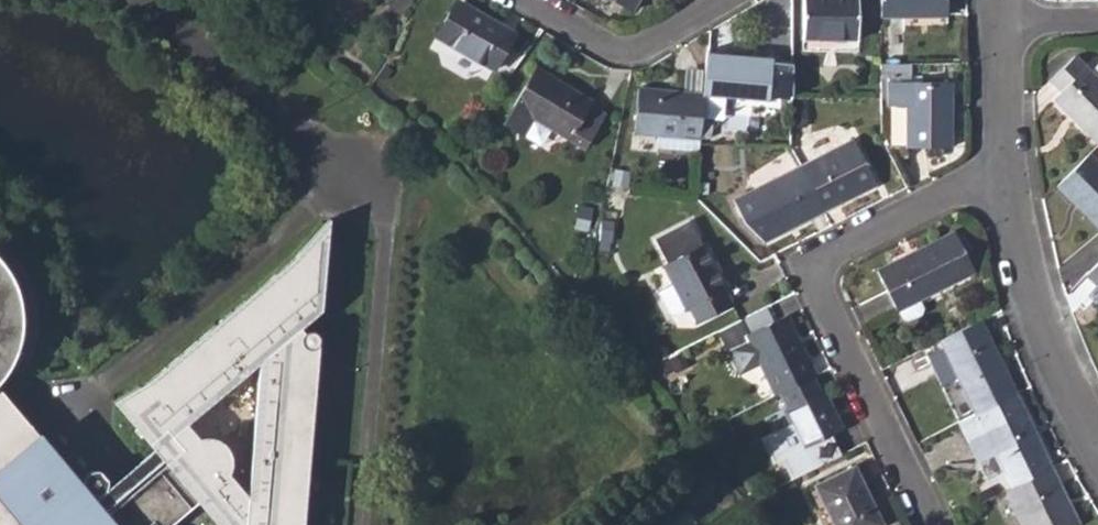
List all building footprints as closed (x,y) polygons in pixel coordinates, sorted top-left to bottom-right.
[(637,0),(610,0),(631,12),(637,0)] [(857,39),(857,0),(803,0),(802,38),(857,39)] [(944,17),(944,0),(878,0),(878,16),(944,17)] [(435,38),(493,70),(514,32),(464,4),(459,15),(451,11),(435,38)] [(705,52),(702,95),(768,100),(769,96),(791,98),(791,64),(771,63),(771,58),(705,52)] [(1097,144),(1097,65),(1090,73),(1074,56),(1050,80),(1060,91),(1054,99),(1097,144)] [(520,133),(537,145),(549,126),(585,147),(604,115),(590,107),(592,102),(535,68),(502,123),(520,134),(520,133)] [(885,108),(907,108),(907,148),(948,148),(948,82),(907,82),(907,75),(884,75),(885,108)] [(700,121),(702,95),(638,89),(634,132),(698,138),(698,136),(700,121)] [(700,121),(698,136),(711,138),(712,122),(700,121)] [(655,148),(697,152),(698,143),(698,138),(656,134),(655,148)] [(798,166),(822,211),(874,184),(851,140),(798,166)] [(1089,153),(1057,185),(1097,227),(1097,162),(1089,153)] [(743,224),(761,241),(822,211),(798,166),(731,200),(743,224)] [(210,494),(219,512),(230,524),(304,524),(314,338),(307,332),(296,338),(292,328),(314,313),(316,218),(288,262),(145,381),(113,391),(151,438),(165,427),(170,434),(116,479),(104,490),(95,494),(110,481),(107,472),(97,467),(86,470),(81,478),(0,383),(0,524),(173,524),(210,494)] [(952,231),(873,271),(894,310),(896,310),(915,301),(915,300),(973,272),(954,234),(953,232),(952,231)] [(690,308),(697,322),(731,304),(724,290),(727,288),(705,244),(662,265),(685,309),(690,308)] [(13,361),(23,334),(21,297),(7,262),(0,255),(0,379),(13,361)] [(1097,288),(1097,261),(1084,274),(1097,288)] [(903,321),(917,314),(919,308),(915,301),(896,310),(894,310),(897,317),(897,318),(903,321)] [(750,316),(717,331),(724,345),(745,335),(756,329),(750,316)] [(745,335),(775,395),(779,393),(811,378),(814,376),(786,316),(745,335)] [(921,349),(958,422),(1013,395),(977,322),(921,349)] [(764,440),(776,464),(784,460),(792,478),(836,457),(828,439),(842,431),(823,390),(818,392),(811,378),(779,393),(785,408),(781,410),(790,427),(764,440)] [(957,423),(993,496),(1004,491),(1049,468),(1013,395),(958,422),(957,423)] [(1004,491),(1020,524),(1078,524),(1049,468),(1004,491)] [(834,524),(880,524),(852,469),(815,487),(834,524)]
